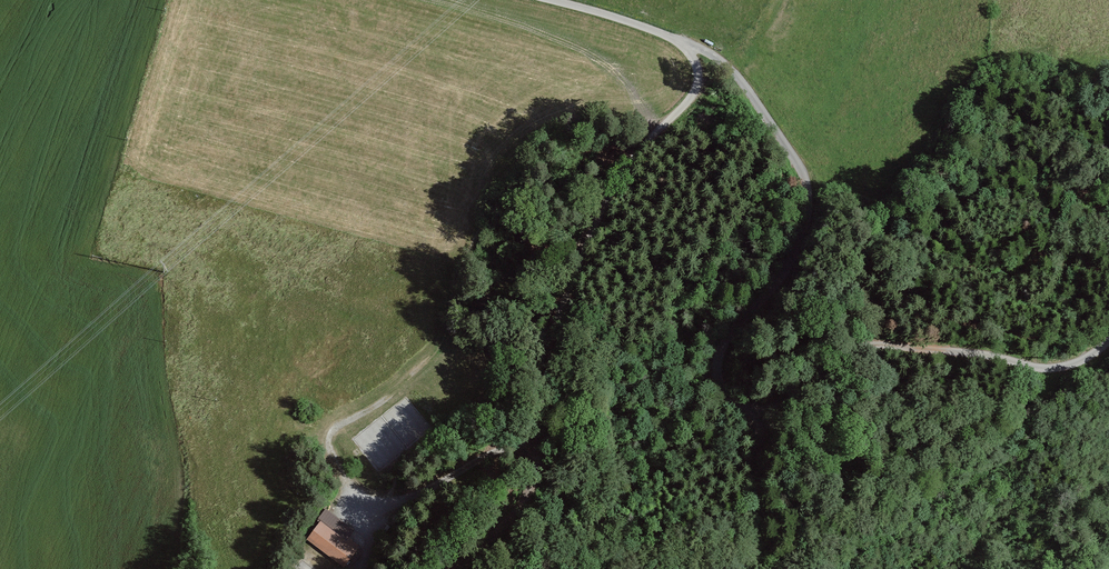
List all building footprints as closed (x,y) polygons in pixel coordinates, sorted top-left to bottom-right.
[(356,534),(333,517),(327,525),(349,542),(356,534)] [(360,547),(324,520),(307,542),(343,568),(360,547)]
